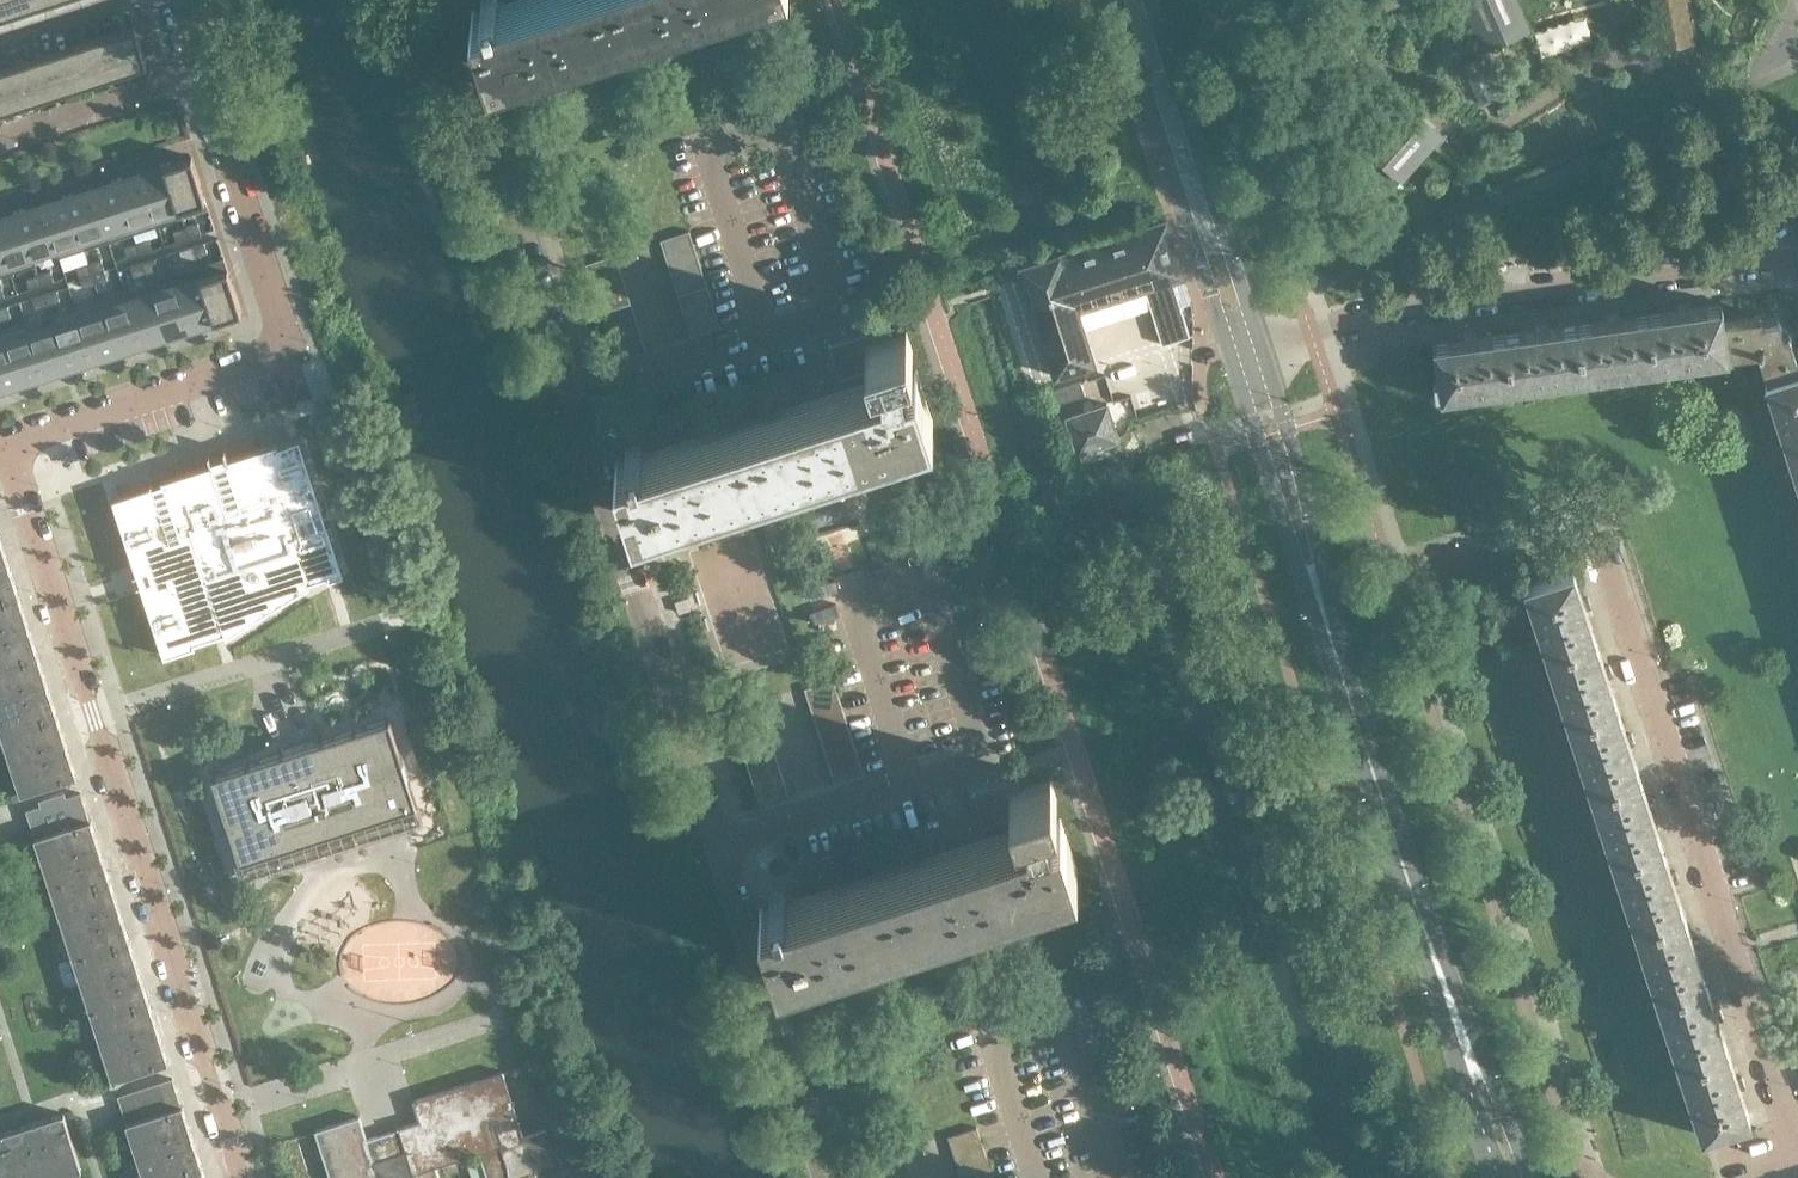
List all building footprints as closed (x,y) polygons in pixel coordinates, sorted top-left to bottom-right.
[(26,0),(0,0),(0,8),(26,0)] [(686,0),(525,0),(473,17),(474,20),(489,64),(492,63),(491,63),(686,0)] [(1484,37),(1520,21),(1510,0),(1468,0),(1484,37)] [(1692,21),(1688,0),(1649,0),(1655,29),(1692,21)] [(1542,52),(1594,40),(1588,14),(1536,26),(1542,52)] [(147,63),(134,23),(105,32),(110,47),(118,71),(118,72),(147,63)] [(1378,44),(1383,34),(1376,31),(1372,40),(1378,44)] [(118,71),(110,47),(105,32),(78,41),(83,55),(90,80),(91,81),(118,72),(118,71)] [(90,80),(83,55),(78,41),(51,50),(55,64),(63,88),(64,89),(91,81),(90,80)] [(63,88),(55,64),(51,50),(24,59),(28,73),(36,97),(36,98),(64,89),(63,88)] [(1495,95),(1478,55),(1461,63),(1478,102),(1495,95)] [(28,73),(24,59),(0,66),(0,79),(1,82),(9,106),(9,107),(36,98),(36,97),(28,73)] [(1,82),(0,79),(0,110),(9,107),(9,106),(1,82)] [(1365,136),(1394,161),(1424,127),(1423,126),(1422,128),(1412,120),(1414,118),(1406,111),(1404,113),(1394,104),(1396,102),(1395,102),(1365,136)] [(181,206),(205,198),(191,155),(167,163),(181,206)] [(184,216),(181,206),(167,163),(142,171),(159,224),(184,216)] [(159,224),(142,171),(117,179),(134,232),(159,224)] [(134,232),(117,179),(92,187),(106,231),(105,231),(108,241),(134,232)] [(106,231),(92,187),(67,195),(81,238),(83,238),(105,231),(106,231)] [(81,238),(67,195),(42,203),(56,246),(59,256),(86,248),(83,238),(81,238)] [(56,246),(42,203),(17,211),(34,264),(37,263),(34,253),(56,246)] [(17,211),(0,217),(0,242),(9,272),(34,264),(17,211)] [(1078,309),(1180,277),(1183,276),(1166,220),(1021,266),(1055,376),(1094,363),(1078,309)] [(185,226),(189,236),(201,232),(197,222),(185,226)] [(176,240),(189,236),(185,226),(173,229),(176,240)] [(693,243),(689,229),(660,239),(665,252),(693,243)] [(139,252),(151,248),(148,237),(136,241),(139,252)] [(139,252),(136,241),(124,245),(127,256),(139,252)] [(204,241),(192,245),(195,256),(207,252),(204,241)] [(0,242),(0,275),(9,272),(0,242)] [(698,257),(693,243),(665,252),(669,266),(698,257)] [(179,249),(183,260),(195,256),(192,245),(179,249)] [(155,257),(142,261),(146,272),(158,268),(155,257)] [(702,271),(698,257),(669,266),(673,280),(702,271)] [(89,262),(92,272),(104,268),(101,258),(89,262)] [(130,265),(134,276),(146,272),(142,261),(130,265)] [(80,276),(92,272),(89,262),(76,266),(80,276)] [(241,310),(227,267),(203,275),(216,318),(241,310)] [(108,279),(104,268),(92,272),(96,283),(108,279)] [(38,273),(42,284),(54,280),(51,269),(38,273)] [(707,284),(702,271),(673,280),(678,293),(707,284)] [(96,283),(92,272),(80,276),(83,287),(96,283)] [(29,288),(42,284),(38,273),(26,277),(29,288)] [(216,318),(203,275),(178,283),(192,326),(216,318)] [(192,326),(178,283),(153,291),(167,334),(192,326)] [(711,298),(707,284),(678,293),(682,307),(711,298)] [(57,289),(44,293),(48,303),(60,299),(57,289)] [(142,342),(128,299),(125,289),(100,297),(117,350),(142,342)] [(167,334),(153,291),(128,299),(142,342),(167,334)] [(48,303),(44,293),(32,297),(35,307),(48,303)] [(117,350),(100,297),(93,299),(75,305),(92,358),(117,350)] [(715,312),(711,298),(682,307),(687,321),(715,312)] [(634,313),(630,301),(601,311),(605,323),(634,313)] [(1728,354),(1728,352),(1724,323),(1723,318),(1721,302),(1649,312),(1656,364),(1728,354)] [(11,315),(8,305),(0,307),(0,319),(11,315)] [(92,358),(75,305),(50,313),(53,323),(67,366),(92,358)] [(720,326),(715,312),(687,321),(691,335),(720,326)] [(1656,364),(1649,312),(1577,322),(1584,373),(1656,364)] [(638,325),(634,313),(605,323),(609,335),(638,325)] [(1787,330),(1782,331),(1777,316),(1762,318),(1761,313),(1723,318),(1724,323),(1728,352),(1757,348),(1766,377),(1797,366),(1797,363),(1787,330)] [(53,323),(31,330),(28,320),(25,321),(42,374),(67,366),(53,323)] [(42,374),(25,321),(1,329),(18,382),(42,374)] [(1584,373),(1577,322),(1505,332),(1513,383),(1584,373)] [(642,337),(638,325),(609,335),(613,347),(642,337)] [(1,329),(0,329),(0,387),(18,382),(1,329)] [(635,511),(929,417),(931,416),(916,369),(903,373),(897,355),(912,350),(906,331),(876,340),(873,329),(829,343),(839,377),(875,366),(874,363),(882,360),(883,380),(617,465),(619,469),(633,513),(636,512),(635,511)] [(1513,383),(1505,332),(1433,342),(1438,375),(1433,375),(1435,389),(1440,388),(1440,393),(1513,383)] [(646,349),(642,337),(613,347),(617,359),(646,349)] [(1766,377),(1764,377),(1787,449),(1797,445),(1797,366),(1766,377)] [(1127,427),(1123,414),(1111,417),(1107,402),(1068,414),(1078,448),(1123,433),(1127,427)] [(324,516),(299,437),(278,444),(277,440),(228,456),(225,449),(224,450),(224,449),(219,451),(219,452),(215,454),(214,452),(209,454),(210,455),(208,455),(211,463),(151,483),(152,485),(113,498),(138,576),(164,655),(195,645),(195,642),(215,635),(225,632),(226,634),(260,614),(261,618),(263,618),(262,616),(264,615),(265,615),(266,615),(267,615),(268,615),(269,614),(270,614),(271,613),(272,613),(273,612),(273,611),(274,610),(274,609),(276,608),(276,610),(278,609),(276,604),(310,584),(309,580),(327,574),(328,578),(340,574),(343,573),(324,516)] [(1787,449),(1797,484),(1797,445),(1787,449)] [(851,536),(877,528),(866,492),(865,493),(861,482),(830,491),(839,518),(845,516),(851,536)] [(18,593),(0,537),(0,599),(18,593)] [(1595,636),(1586,607),(1590,606),(1587,595),(1582,597),(1573,566),(1523,583),(1546,652),(1595,636)] [(18,593),(0,599),(0,666),(37,654),(18,593)] [(691,609),(687,596),(675,599),(679,613),(691,609)] [(1617,704),(1608,676),(1612,674),(1609,663),(1604,665),(1595,636),(1546,652),(1568,721),(1617,704)] [(37,654),(0,666),(0,729),(1,732),(57,714),(37,654)] [(837,691),(833,678),(804,687),(809,700),(837,691)] [(842,705),(837,691),(809,700),(813,714),(842,705)] [(1639,773),(1630,744),(1634,742),(1631,732),(1626,733),(1617,704),(1568,721),(1590,789),(1639,773)] [(846,719),(842,705),(813,714),(818,728),(846,719)] [(76,775),(57,714),(1,732),(20,793),(21,793),(24,801),(35,836),(89,819),(78,783),(76,775)] [(400,808),(417,803),(409,780),(389,718),(320,740),(281,752),(212,774),(239,860),(400,808)] [(851,732),(846,719),(818,728),(822,742),(851,732)] [(855,746),(851,732),(822,742),(826,755),(855,746)] [(420,737),(411,740),(423,776),(432,773),(420,737)] [(860,760),(855,746),(826,755),(831,769),(860,760)] [(778,762),(774,750),(746,759),(749,771),(778,762)] [(864,774),(860,760),(831,769),(835,783),(864,774)] [(782,774),(778,762),(749,771),(753,783),(782,774)] [(1661,842),(1652,813),(1657,812),(1653,801),(1649,802),(1639,773),(1590,789),(1612,858),(1661,842)] [(786,786),(782,774),(753,783),(757,795),(786,786)] [(779,959),(1073,865),(1075,864),(1060,817),(1047,821),(1041,803),(1056,798),(1050,778),(1020,788),(1017,777),(973,791),(983,825),(1019,814),(1018,811),(1026,808),(1027,828),(761,913),(764,920),(777,961),(780,960),(779,959)] [(790,798),(786,786),(757,795),(761,807),(790,798)] [(100,848),(90,818),(89,819),(35,836),(34,836),(44,866),(100,848)] [(1683,911),(1674,881),(1679,880),(1675,869),(1671,871),(1661,842),(1612,858),(1634,927),(1683,911)] [(119,909),(100,848),(44,866),(63,927),(119,909)] [(139,970),(119,909),(63,927),(83,988),(139,970)] [(1706,980),(1696,951),(1701,949),(1697,939),(1693,940),(1683,911),(1634,927),(1656,996),(1706,980)] [(139,970),(83,988),(93,1018),(149,1000),(139,970)] [(1728,1048),(1718,1019),(1723,1018),(1719,1007),(1715,1008),(1706,980),(1656,996),(1678,1064),(1728,1048)] [(149,1000),(93,1018),(112,1078),(168,1061),(149,1000)] [(1750,1117),(1740,1087),(1745,1086),(1741,1075),(1737,1077),(1728,1048),(1678,1064),(1700,1133),(1750,1117)] [(534,1169),(557,1162),(545,1127),(523,1134),(520,1124),(498,1131),(494,1121),(516,1114),(503,1070),(413,1099),(420,1120),(391,1129),(366,1137),(359,1115),(355,1116),(315,1129),(331,1177),(439,1177),(435,1164),(479,1150),(488,1177),(537,1177),(534,1169)] [(118,1094),(126,1122),(181,1104),(172,1077),(118,1094)] [(181,1104),(126,1122),(144,1177),(159,1177),(202,1164),(181,1104)] [(64,1112),(3,1131),(18,1177),(29,1177),(35,1176),(36,1177),(49,1177),(64,1173),(62,1167),(80,1162),(64,1112)] [(981,1139),(977,1126),(948,1136),(952,1149),(981,1139)] [(3,1131),(0,1132),(0,1177),(18,1177),(3,1131)] [(986,1153),(981,1139),(952,1149),(957,1162),(986,1153)] [(990,1167),(986,1153),(957,1162),(961,1176),(990,1167)] [(906,1162),(877,1171),(879,1177),(896,1177),(909,1174),(906,1162)] [(202,1164),(159,1177),(206,1177),(202,1164)] [(990,1167),(961,1176),(962,1177),(994,1177),(990,1167)]
